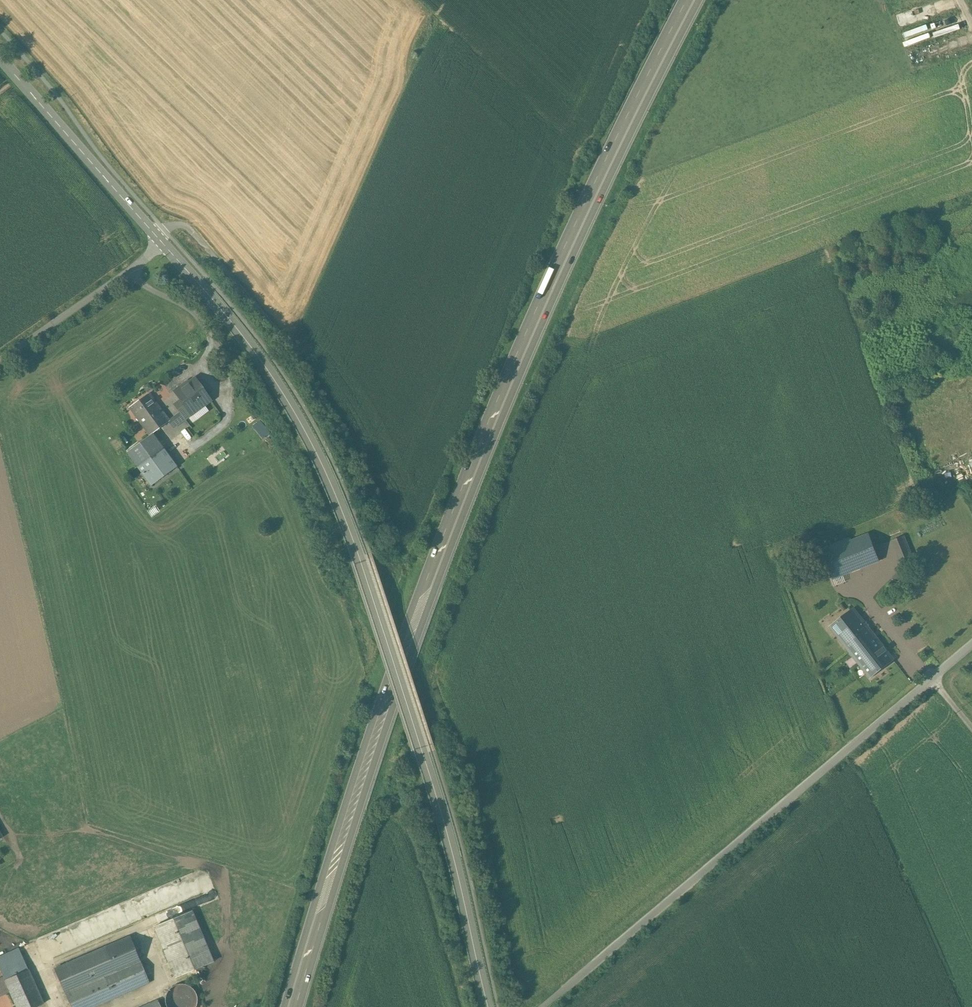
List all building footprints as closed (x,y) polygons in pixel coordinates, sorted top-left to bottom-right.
[(195,375),(173,391),(180,399),(191,416),(192,416),(213,401),(195,375)] [(148,436),(153,433),(170,421),(149,392),(128,407),(148,436)] [(191,416),(180,399),(173,403),(179,412),(170,419),(171,421),(169,422),(173,429),(191,416)] [(265,438),(272,431),(260,419),(253,426),(265,438)] [(136,466),(163,447),(153,433),(148,436),(126,452),(136,466)] [(149,484),(176,465),(163,447),(136,466),(149,484)] [(870,534),(822,553),(829,571),(832,579),(880,560),(870,534)] [(902,537),(893,541),(903,565),(912,561),(902,537)] [(829,571),(822,553),(815,556),(822,574),(829,571)] [(853,609),(864,623),(870,618),(859,604),(853,609)] [(871,678),(893,660),(864,623),(853,609),(831,626),(871,678)] [(192,911),(154,927),(176,977),(213,961),(192,911)] [(105,977),(141,961),(130,937),(54,969),(65,994),(98,980),(105,977)] [(0,957),(0,969),(4,977),(9,989),(10,992),(17,1006),(36,1006),(43,1004),(19,949),(0,957)] [(105,977),(114,998),(150,983),(141,961),(105,977)] [(0,978),(0,993),(9,989),(4,977),(0,978)] [(70,1005),(71,1006),(94,1006),(114,998),(105,977),(98,980),(102,990),(70,1005)] [(102,990),(98,980),(65,994),(70,1005),(102,990)] [(167,1006),(196,1006),(197,1004),(198,997),(195,991),(191,986),(184,983),(177,983),(171,986),(166,992),(165,998),(165,1005),(167,1006)]
